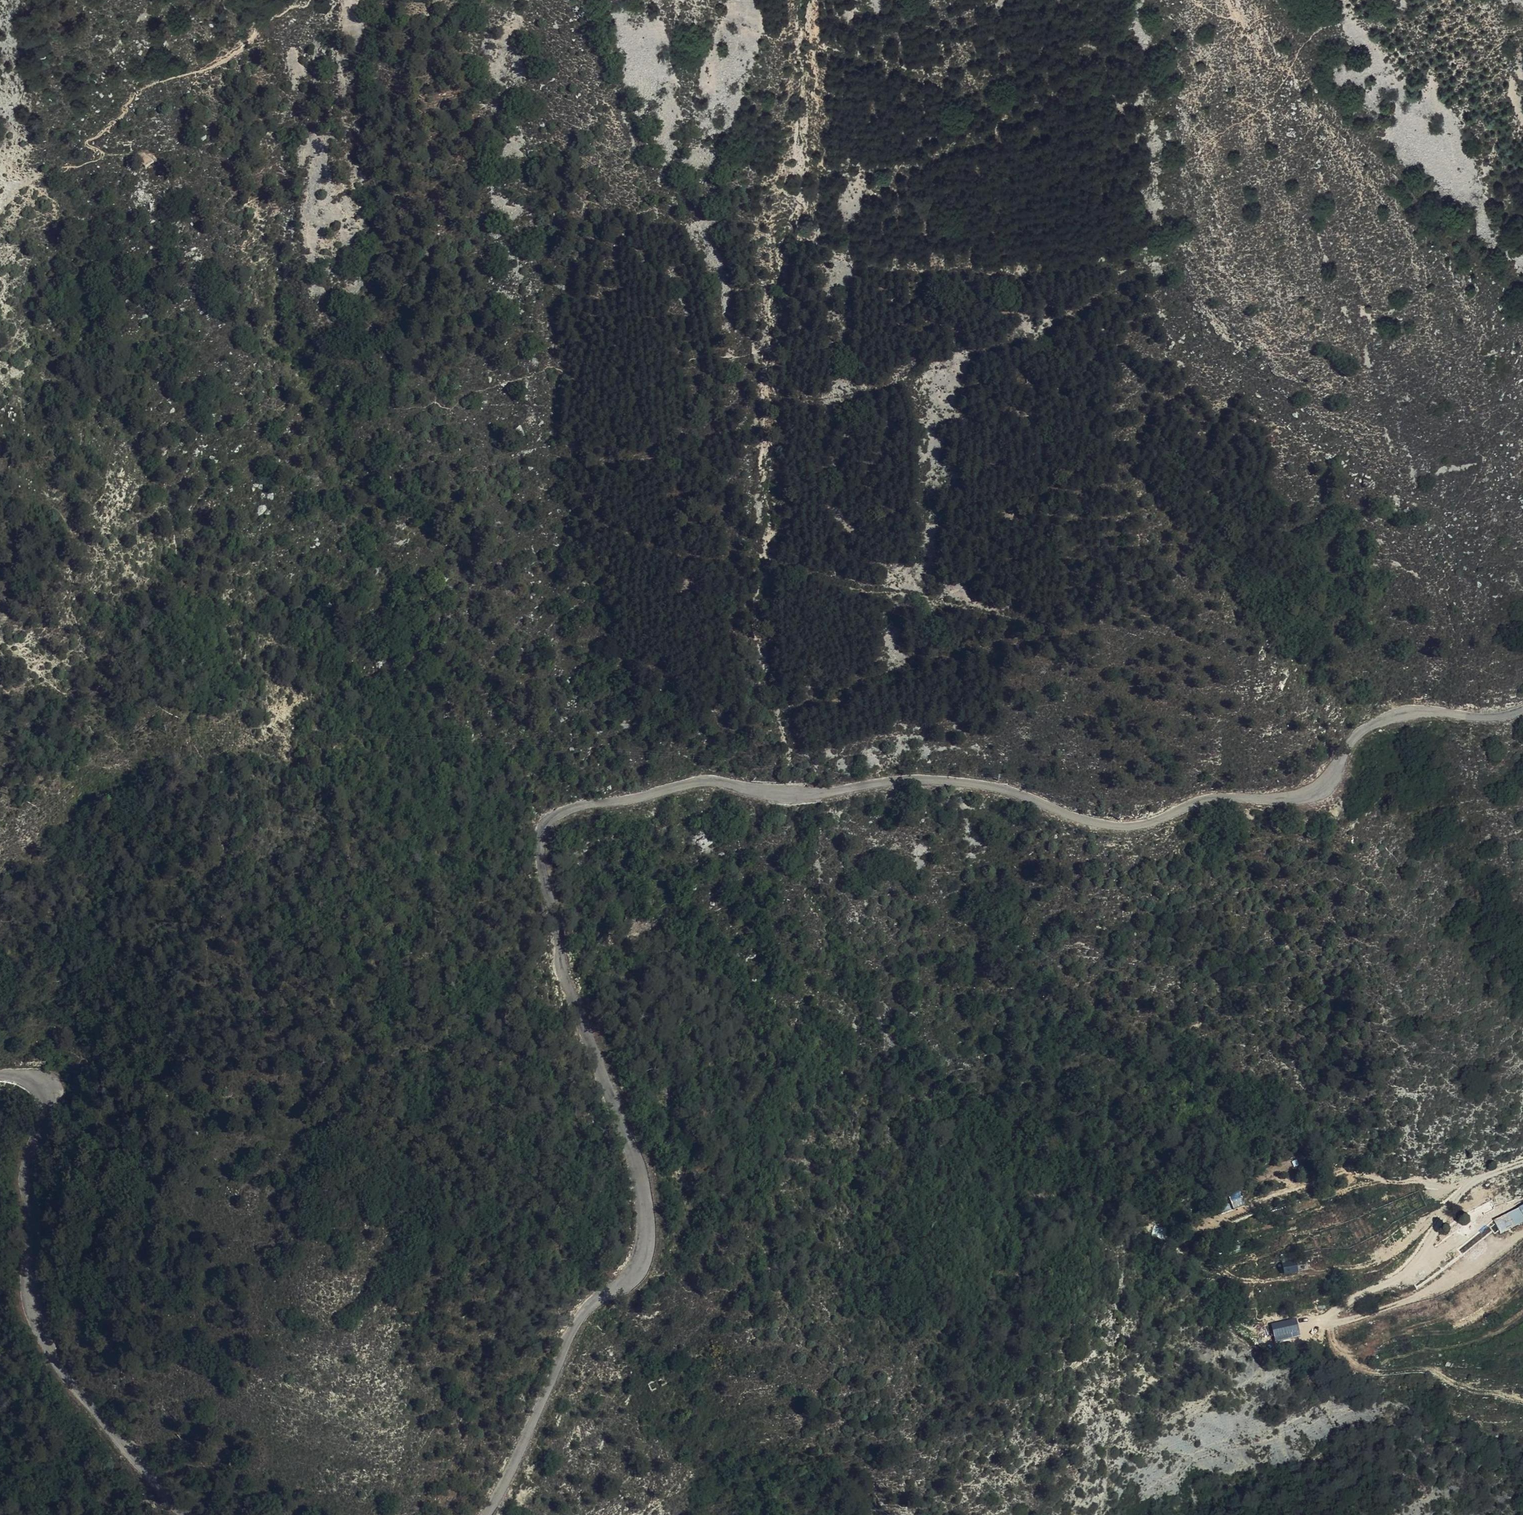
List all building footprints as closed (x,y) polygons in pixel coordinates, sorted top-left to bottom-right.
[(1494,1227),(1501,1239),(1508,1236),(1522,1227),(1522,1210),(1494,1227)] [(1275,1337),(1301,1334),(1299,1317),(1273,1320),(1275,1337)]
